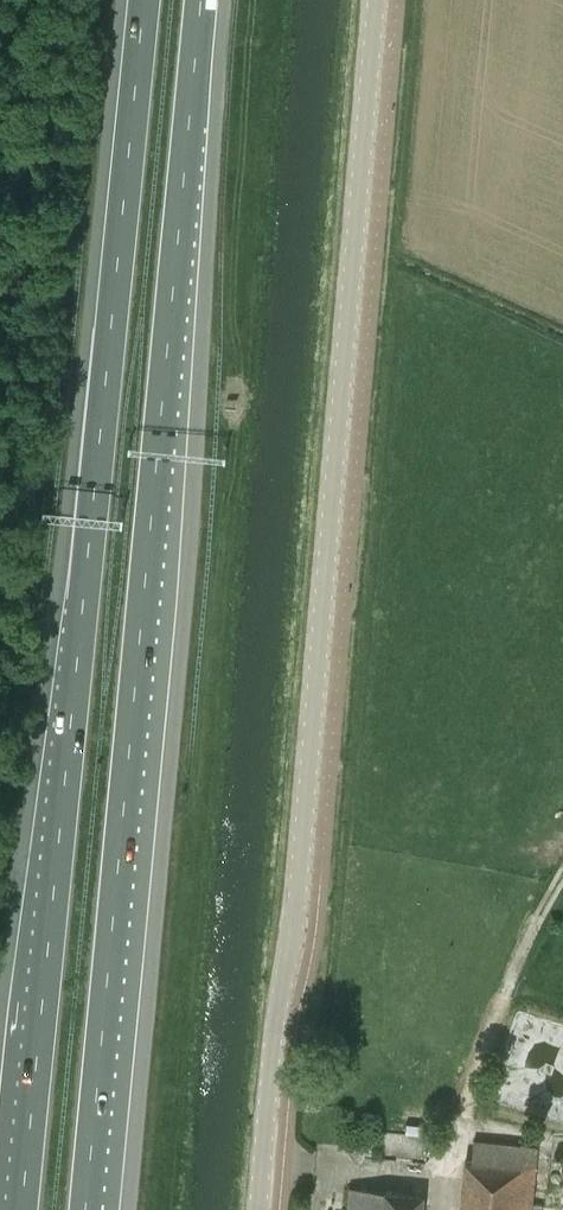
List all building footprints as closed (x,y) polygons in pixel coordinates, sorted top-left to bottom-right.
[(460,1209),(532,1209),(538,1145),(475,1140),(473,1160),(464,1160),(460,1209)] [(423,1194),(350,1188),(348,1209),(422,1209),(423,1194)]
